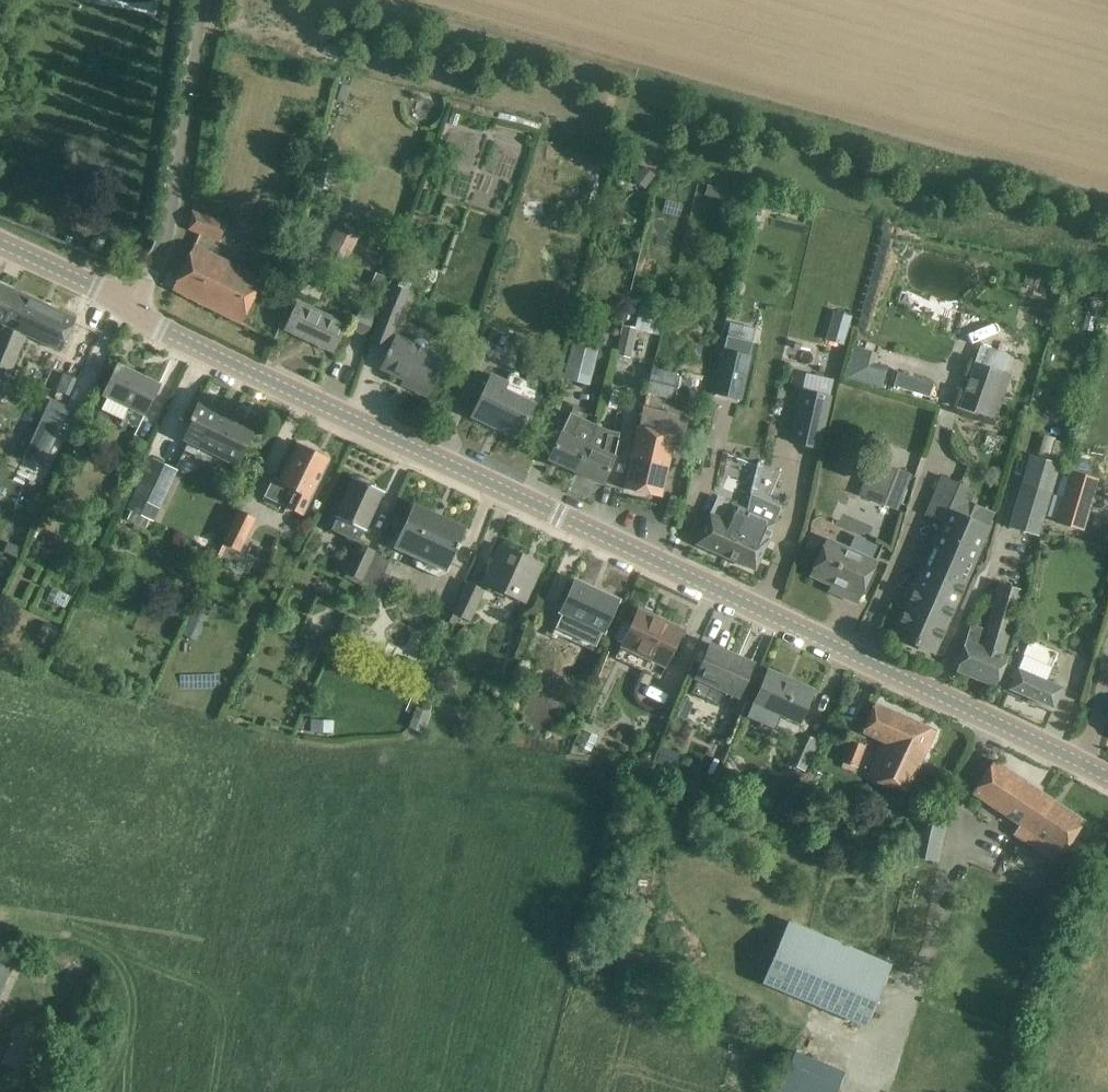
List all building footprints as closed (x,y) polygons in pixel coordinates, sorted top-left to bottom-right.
[(630,179),(644,187),(651,174),(637,166),(630,179)] [(543,202),(522,201),(522,215),(543,215),(543,202)] [(196,211),(189,229),(219,241),(227,224),(196,211)] [(346,262),(359,238),(337,226),(324,250),(346,262)] [(242,325),(264,282),(193,247),(172,290),(242,325)] [(306,296),(316,271),(303,266),(293,290),(306,296)] [(17,292),(0,285),(0,325),(2,326),(17,292)] [(407,291),(390,285),(378,320),(395,326),(407,291)] [(17,292),(2,326),(13,331),(0,364),(0,385),(6,387),(26,337),(61,352),(76,318),(17,292)] [(298,303),(295,309),(286,329),(333,351),(345,325),(298,303)] [(660,337),(665,313),(640,307),(635,329),(623,326),(616,355),(630,358),(636,331),(660,337)] [(842,344),(849,315),(830,311),(823,340),(842,344)] [(588,335),(576,332),(564,379),(588,385),(603,325),(592,322),(588,335)] [(13,331),(2,326),(0,331),(0,364),(13,331)] [(445,356),(428,349),(429,348),(429,347),(429,346),(428,343),(427,342),(427,340),(425,339),(424,338),(422,337),(421,337),(419,337),(417,337),(415,338),(414,339),(413,340),(412,341),(396,334),(386,354),(388,355),(382,368),(412,382),(410,387),(427,395),(445,356)] [(724,351),(714,392),(740,398),(746,370),(752,342),(727,336),(724,351)] [(880,385),(885,351),(848,347),(843,380),(880,385)] [(118,364),(109,384),(103,396),(107,398),(101,410),(139,429),(144,416),(159,384),(118,364)] [(1000,374),(975,366),(961,408),(986,416),(1000,374)] [(674,375),(653,370),(647,394),(668,399),(674,375)] [(898,373),(893,386),(928,397),(932,384),(898,373)] [(491,375),(481,397),(472,416),(493,427),(495,422),(520,434),(534,404),(504,390),(507,383),(491,375)] [(828,397),(801,391),(790,443),(817,449),(828,397)] [(50,399),(23,458),(43,467),(70,409),(50,399)] [(199,403),(190,420),(192,421),(183,440),(237,465),(252,434),(217,417),(219,413),(199,403)] [(643,407),(628,468),(623,489),(661,497),(676,435),(675,435),(679,416),(643,407)] [(548,459),(575,472),(587,446),(595,429),(568,417),(560,434),(560,433),(548,459)] [(587,446),(575,472),(602,484),(614,458),(613,458),(618,437),(607,435),(595,429),(587,446)] [(134,438),(116,473),(129,479),(146,444),(134,438)] [(299,446),(290,466),(281,483),(273,479),(265,496),(303,515),(320,481),(317,479),(326,460),(299,446)] [(1058,465),(1030,456),(1009,528),(1037,536),(1058,465)] [(156,521),(172,466),(143,457),(127,512),(156,521)] [(873,461),(859,496),(896,510),(910,475),(873,461)] [(755,464),(745,504),(769,510),(779,469),(755,464)] [(383,491),(353,477),(335,517),(336,518),(331,530),(343,536),(358,543),(363,530),(365,531),(383,491)] [(909,600),(893,636),(934,654),(965,583),(963,582),(972,561),(971,560),(976,549),(977,550),(986,529),(972,523),(972,524),(962,520),(963,518),(947,512),(959,485),(941,478),(925,514),(943,522),(938,534),(940,535),(935,546),(933,545),(924,565),(914,586),(909,584),(903,598),(909,600)] [(1056,519),(1055,522),(1083,531),(1094,493),(1066,485),(1062,498),(1056,519)] [(732,503),(730,502),(717,496),(710,514),(696,544),(725,557),(730,547),(747,509),(732,503)] [(414,506),(405,524),(394,548),(446,572),(459,545),(457,544),(463,531),(433,517),(434,515),(414,506)] [(747,509),(730,547),(725,557),(754,571),(768,540),(756,535),(764,517),(747,509)] [(238,514),(222,547),(237,554),(253,521),(238,514)] [(826,541),(820,555),(811,575),(843,589),(840,595),(857,603),(875,563),(826,541)] [(359,544),(344,574),(361,582),(363,579),(377,586),(389,562),(374,555),(375,552),(359,544)] [(501,546),(492,566),(483,584),(523,603),(541,565),(501,546)] [(561,613),(558,620),(599,638),(602,632),(604,633),(609,621),(618,601),(574,581),(565,600),(560,612),(561,613)] [(466,583),(452,613),(470,621),(484,592),(466,583)] [(1005,657),(1023,591),(997,583),(984,629),(970,625),(957,671),(995,686),(1006,658),(1005,657)] [(179,633),(189,636),(197,615),(187,611),(179,633)] [(632,624),(627,634),(623,643),(621,645),(664,666),(681,630),(663,622),(661,626),(636,614),(632,624)] [(623,619),(614,639),(623,643),(627,634),(632,624),(623,619)] [(1029,641),(1017,669),(1008,689),(1052,709),(1061,688),(1045,681),(1057,654),(1029,641)] [(753,664),(710,645),(695,678),(738,697),(753,664)] [(768,671),(759,691),(751,708),(796,728),(811,694),(785,683),(786,679),(768,671)] [(710,726),(717,708),(690,698),(683,716),(710,726)] [(875,705),(866,725),(863,732),(884,741),(868,778),(905,791),(935,731),(875,705)] [(800,733),(786,764),(805,772),(819,742),(800,733)] [(851,742),(844,762),(857,767),(864,747),(851,742)] [(661,748),(656,762),(671,768),(676,753),(661,748)] [(993,761),(981,779),(972,793),(1062,853),(1083,821),(993,761)] [(918,815),(909,856),(938,862),(946,821),(918,815)] [(864,1028),(890,966),(789,923),(763,984),(864,1028)] [(30,1043),(18,1065),(31,1072),(43,1049),(30,1043)] [(838,1067),(784,1051),(771,1091),(830,1091),(838,1067)]
